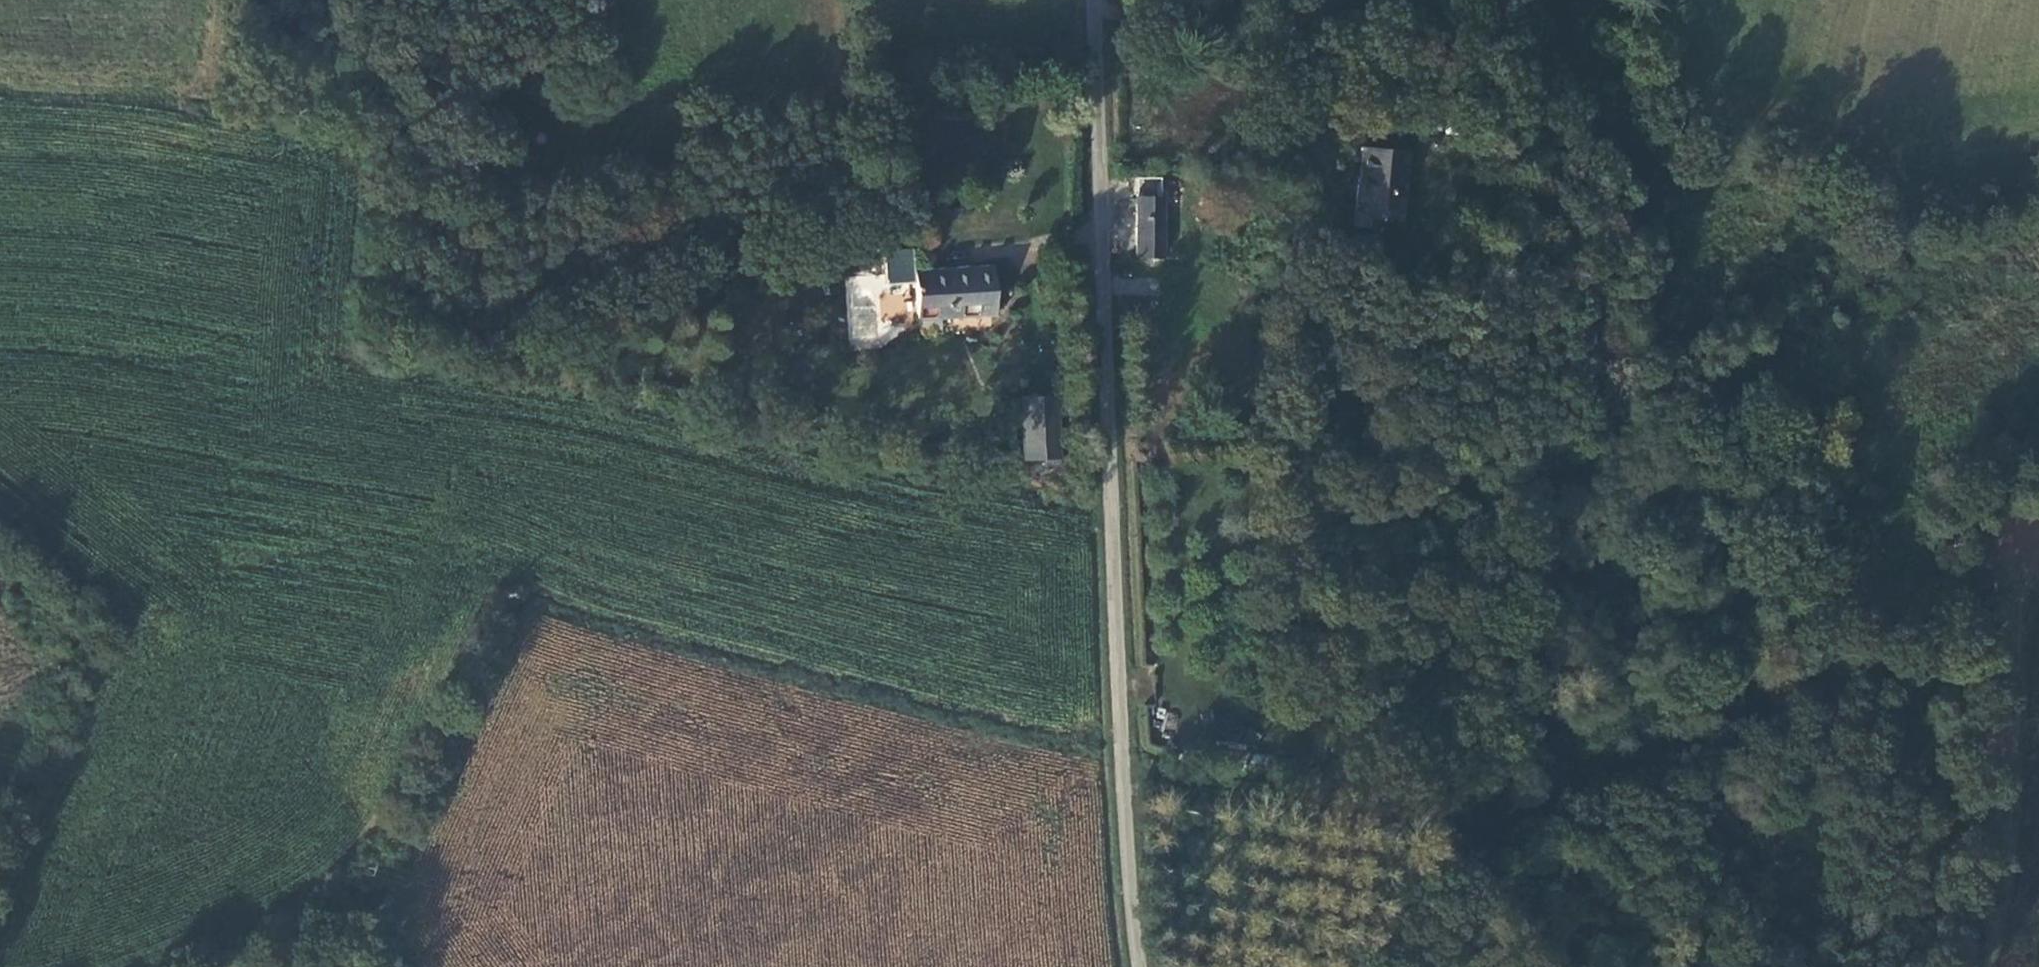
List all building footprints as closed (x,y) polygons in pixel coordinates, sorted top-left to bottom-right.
[(1404,155),(1361,152),(1356,223),(1377,225),(1378,216),(1399,218),(1404,155)] [(1164,254),(1162,181),(1136,181),(1138,255),(1164,254)] [(886,249),(888,283),(915,282),(914,248),(886,249)] [(991,266),(916,271),(917,315),(993,310),(991,266)] [(907,290),(878,299),(886,323),(915,314),(907,290)] [(1054,394),(1022,395),(1025,455),(1057,454),(1054,394)]
